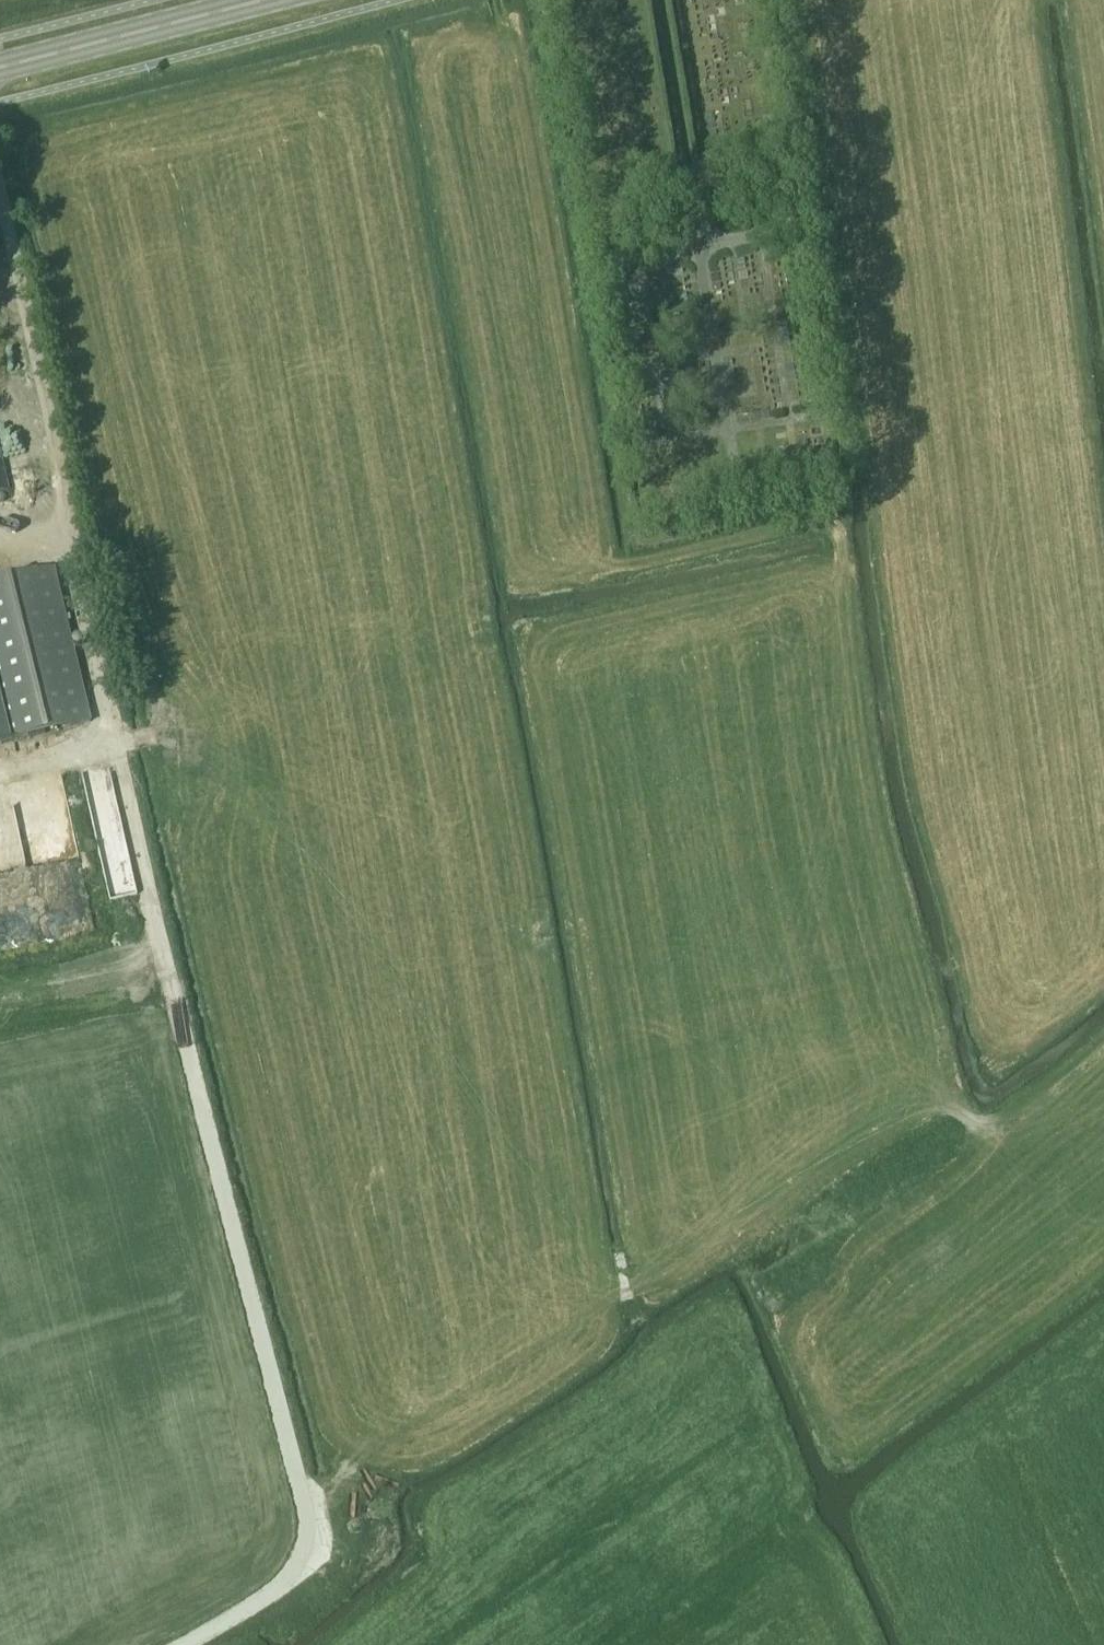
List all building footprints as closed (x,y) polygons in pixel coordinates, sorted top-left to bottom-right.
[(0,581),(0,740),(1,744),(92,722),(55,568),(0,581)] [(51,940),(103,928),(87,855),(35,866),(51,940)]
